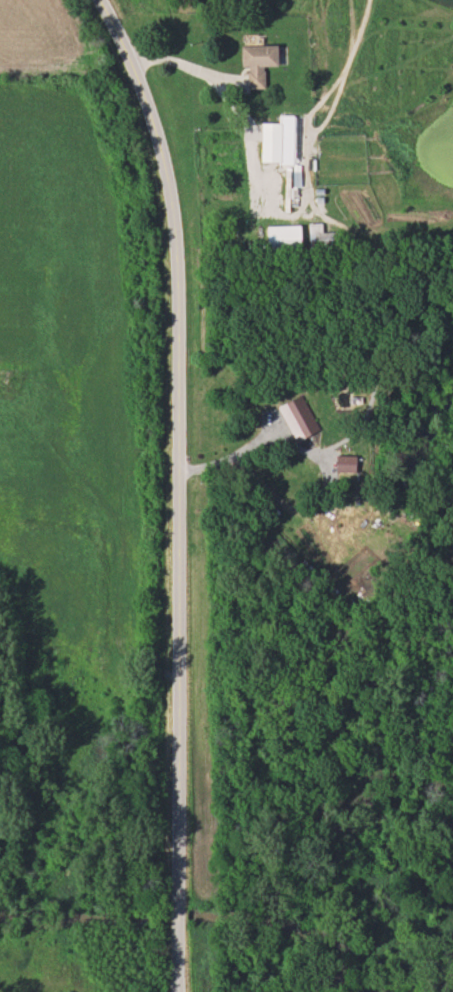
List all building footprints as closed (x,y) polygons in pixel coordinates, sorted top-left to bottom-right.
[(275,66),(276,46),(240,45),(239,66),(246,67),(245,89),(262,89),(262,66),(275,66)] [(259,162),(279,162),(279,123),(259,123),(259,162)] [(297,187),(296,177),(289,178),(290,188),(297,187)] [(320,233),(320,225),(307,225),(307,253),(341,253),(341,233),(320,233)] [(266,251),(299,250),(299,227),(265,227),(266,251)]
